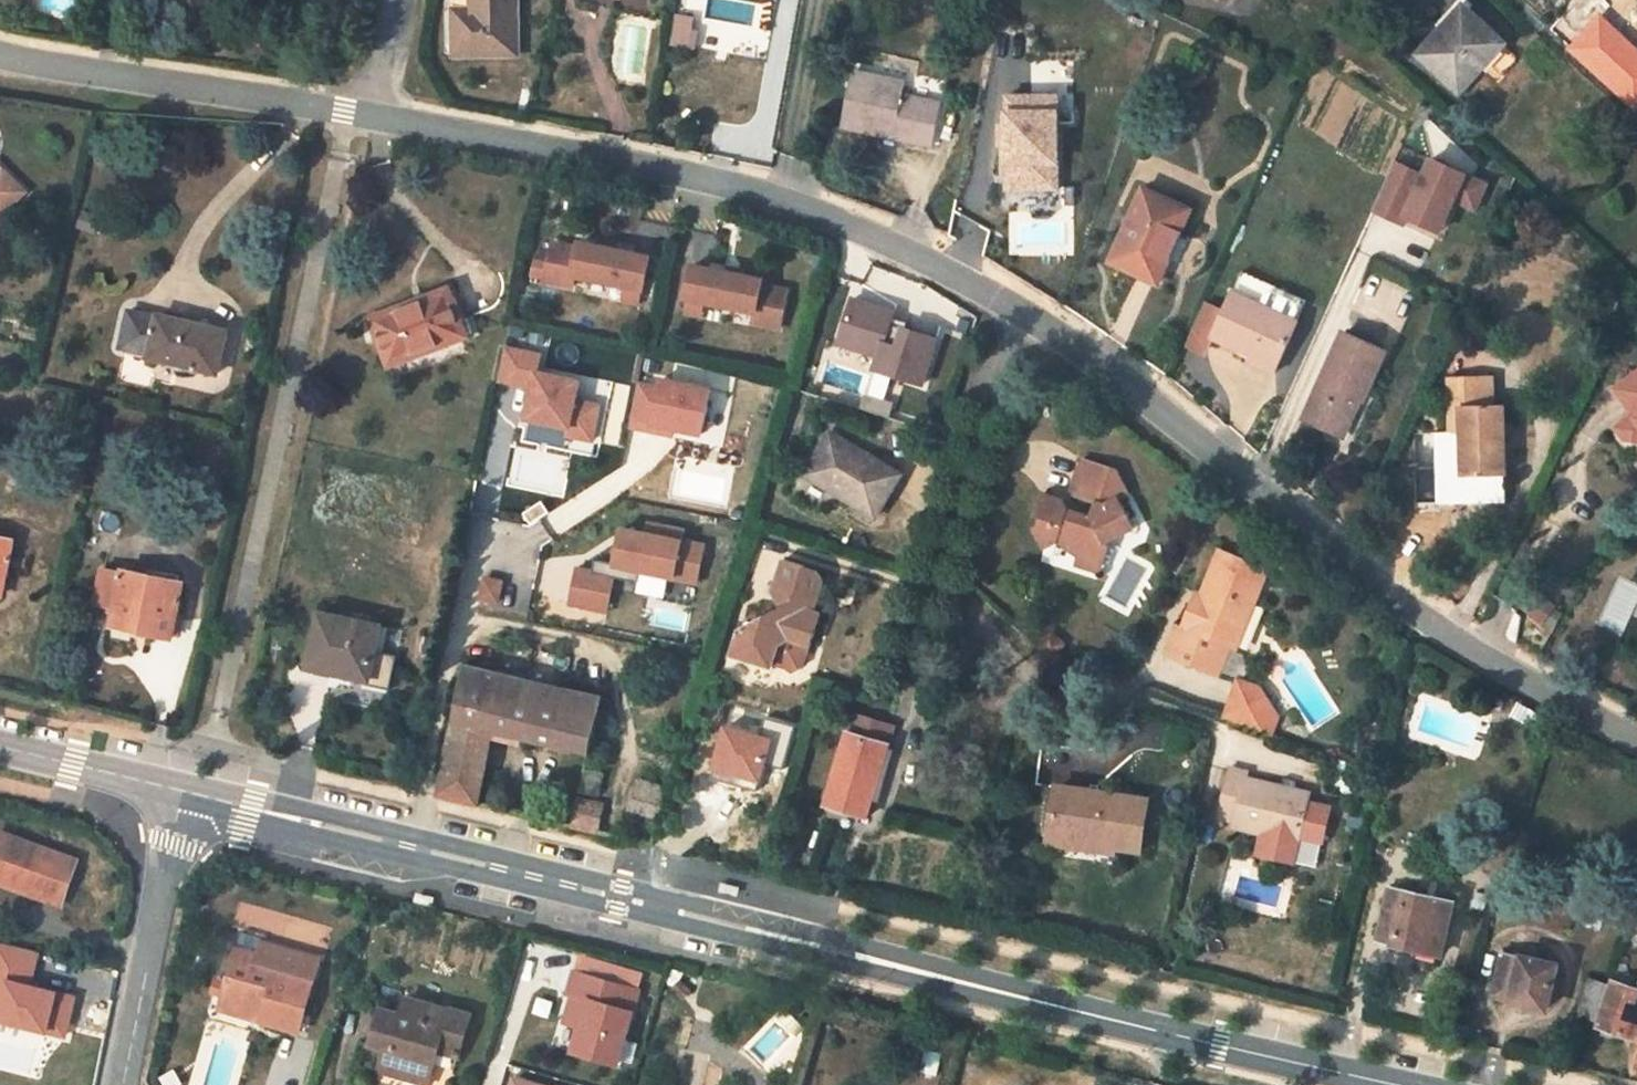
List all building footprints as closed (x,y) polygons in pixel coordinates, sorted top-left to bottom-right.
[(472,11),(454,11),(454,55),(516,55),(515,0),(472,0),(472,11)] [(1504,46),(1462,8),(1451,19),(1456,23),(1422,60),(1460,94),(1486,65),(1504,46)] [(1498,76),(1515,57),(1504,46),(1486,65),(1498,76)] [(907,84),(853,73),(841,127),(929,146),(938,106),(903,98),(907,84)] [(1058,98),(1007,99),(1006,189),(1057,188),(1058,98)] [(1422,175),(1395,163),(1374,210),(1403,222),(1406,216),(1440,231),(1454,199),(1476,209),(1487,183),(1430,158),(1422,175)] [(26,191),(0,166),(0,217),(26,191)] [(1189,210),(1144,190),(1110,263),(1156,284),(1189,210)] [(577,252),(552,247),(544,287),(571,292),(573,280),(623,289),(642,293),(648,260),(578,247),(577,252)] [(763,280),(692,268),(686,301),(705,304),(755,314),(753,325),(780,330),(787,291),(761,286),(763,280)] [(1244,274),(1235,294),(1214,339),(1249,356),(1252,350),(1277,362),(1295,323),(1280,315),(1289,295),(1244,274)] [(642,293),(623,289),(620,304),(639,307),(642,293)] [(446,293),(374,321),(390,365),(462,337),(446,293)] [(705,304),(686,301),(683,316),(702,319),(705,304)] [(901,313),(854,301),(841,348),(876,358),(871,373),(926,389),(940,339),(897,327),(901,313)] [(219,374),(229,330),(159,315),(159,318),(131,311),(121,348),(150,354),(149,357),(219,374)] [(989,334),(976,331),(974,341),(986,345),(989,334)] [(1385,353),(1343,333),(1304,420),(1335,432),(1351,396),(1359,400),(1363,402),(1385,353)] [(544,355),(506,348),(499,384),(532,390),(525,423),(569,431),(567,438),(595,444),(603,404),(580,400),(583,381),(540,373),(544,355)] [(1246,362),(1272,374),(1277,362),(1252,350),(1249,356),(1246,362)] [(1624,381),(1636,399),(1636,371),(1624,381)] [(1489,376),(1448,378),(1450,442),(1462,442),(1465,476),(1505,474),(1503,405),(1491,405),(1489,376)] [(661,388),(639,384),(630,431),(676,439),(677,434),(705,439),(714,389),(662,380),(661,388)] [(1636,406),(1636,399),(1624,381),(1621,383),(1636,406)] [(1351,396),(1335,432),(1344,436),(1359,400),(1351,396)] [(1613,428),(1624,442),(1636,443),(1636,410),(1613,428)] [(868,457),(829,434),(824,443),(862,466),(868,457)] [(1462,442),(1450,442),(1452,477),(1465,476),(1462,442)] [(874,516),(898,475),(868,457),(862,466),(824,443),(805,475),(874,516)] [(1116,472),(1083,461),(1071,495),(1095,503),(1090,518),(1068,511),(1064,502),(1043,495),(1037,517),(1043,519),(1039,529),(1035,531),(1044,547),(1056,542),(1079,556),(1076,566),(1099,574),(1106,549),(1104,545),(1131,530),(1113,497),(1125,490),(1116,472)] [(334,517),(336,506),(327,504),(325,515),(334,517)] [(688,542),(622,528),(615,564),(599,561),(597,572),(578,568),(570,605),(609,613),(617,579),(638,583),(640,575),(675,583),(699,588),(708,547),(688,542)] [(13,540),(0,537),(0,597),(1,598),(13,540)] [(1202,600),(1198,610),(1190,608),(1181,632),(1192,636),(1182,666),(1215,678),(1226,648),(1235,651),(1265,570),(1219,553),(1202,600)] [(799,599),(740,631),(732,655),(771,668),(772,662),(792,668),(802,663),(807,645),(810,646),(819,613),(814,611),(824,580),(818,571),(785,561),(774,591),(799,599)] [(172,639),(184,583),(125,569),(124,574),(103,570),(98,599),(118,603),(113,625),(172,639)] [(485,578),(479,600),(498,605),(504,583),(485,578)] [(1194,598),(1190,608),(1198,610),(1202,600),(1194,598)] [(380,628),(321,615),(308,670),(367,682),(380,628)] [(1173,630),(1163,659),(1182,666),(1192,636),(1181,632),(1173,630)] [(601,696),(467,666),(455,722),(494,731),(587,755),(601,696)] [(1237,682),(1223,721),(1268,737),(1274,720),(1259,715),(1265,699),(1261,690),(1237,682)] [(447,757),(486,766),(494,731),(455,722),(447,757)] [(888,745),(846,733),(825,806),(866,818),(888,745)] [(447,757),(439,795),(478,805),(486,766),(447,757)] [(1247,772),(1231,769),(1220,819),(1235,823),(1233,828),(1264,836),(1263,842),(1295,849),(1307,795),(1245,780),(1247,772)] [(602,773),(587,770),(583,792),(598,795),(602,773)] [(637,788),(666,797),(669,788),(640,780),(637,788)] [(1146,801),(1058,787),(1049,837),(1115,848),(1139,851),(1146,801)] [(637,788),(632,809),(660,817),(666,797),(637,788)] [(602,805),(576,799),(569,827),(595,834),(602,805)] [(0,832),(0,883),(36,897),(39,888),(64,897),(78,861),(0,832)] [(1115,848),(1049,837),(1047,846),(1114,856),(1115,848)] [(64,897),(39,888),(36,897),(60,905),(64,897)] [(1376,941),(1440,956),(1451,904),(1388,888),(1376,941)] [(1486,895),(1476,893),(1473,909),(1482,911),(1486,895)] [(0,947),(0,1026),(51,1038),(62,995),(33,988),(40,956),(0,947)] [(280,961),(238,950),(226,995),(262,1005),(257,1020),(298,1032),(312,983),(277,973),(280,961)] [(572,1049),(620,1063),(647,971),(579,951),(560,1018),(579,1024),(572,1049)] [(1491,998),(1547,1012),(1559,963),(1503,951),(1491,998)] [(1607,986),(1590,980),(1578,1014),(1595,1021),(1607,986)] [(1609,980),(1607,986),(1595,1021),(1594,1025),(1636,1040),(1636,990),(1609,980)] [(226,995),(222,1011),(257,1020),(262,1005),(226,995)] [(450,1012),(407,1000),(402,1016),(382,1011),(373,1045),(386,1048),(380,1070),(403,1076),(405,1064),(430,1070),(436,1051),(456,1056),(463,1033),(446,1028),(450,1012)] [(469,1013),(451,1009),(450,1012),(446,1028),(463,1033),(469,1013)] [(559,1021),(557,1047),(572,1048),(574,1022),(559,1021)] [(403,1076),(427,1082),(430,1070),(405,1064),(403,1076)]
